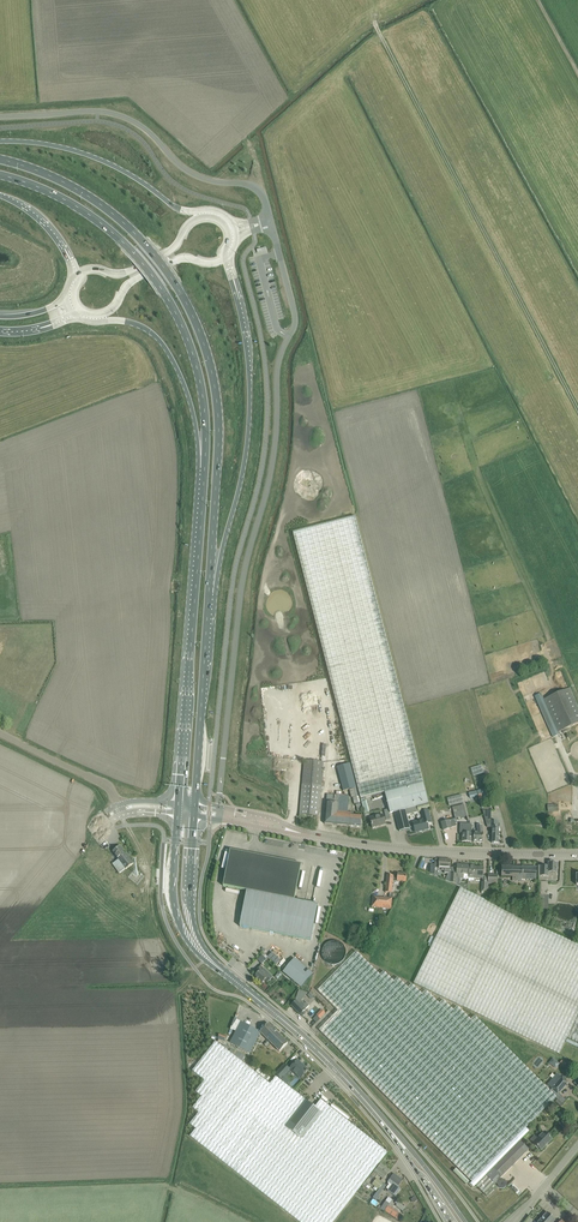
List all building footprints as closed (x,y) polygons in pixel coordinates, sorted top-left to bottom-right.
[(360,798),(385,792),(423,782),(400,694),(381,619),(369,573),(355,516),(293,533),(303,575),(327,668),(360,798)] [(544,700),(558,732),(562,731),(563,733),(568,731),(567,729),(571,727),(577,724),(577,705),(570,688),(544,700)] [(558,732),(544,700),(541,693),(535,696),(552,735),(553,738),(559,735),(558,732)] [(304,760),(300,809),(300,815),(319,816),(323,762),(304,760)] [(337,767),(343,791),(349,789),(356,788),(350,764),(341,766),(337,767)] [(416,806),(428,803),(423,782),(385,792),(390,813),(395,812),(400,831),(410,828),(409,824),(406,815),(417,812),(416,806)] [(358,797),(356,788),(349,789),(352,798),(353,798),(354,804),(360,803),(359,797),(358,797)] [(361,827),(361,821),(362,815),(353,815),(354,812),(351,812),(351,813),(346,812),(348,796),(339,795),(339,796),(327,795),(325,824),(361,827)] [(454,813),(466,811),(464,804),(452,807),(454,813)] [(431,823),(428,810),(422,812),(424,820),(413,823),(409,824),(410,828),(414,827),(415,832),(429,829),(427,824),(431,823)] [(499,843),(499,837),(499,828),(500,828),(500,824),(497,823),(497,821),(491,821),(491,811),(483,810),(487,827),(492,827),(492,843),(499,843)] [(386,824),(384,819),(383,815),(370,818),(372,828),(386,824)] [(456,825),(454,819),(441,822),(443,831),(452,828),(451,826),(456,825)] [(462,834),(462,842),(471,842),(472,834),(471,824),(460,823),(460,834),(462,834)] [(483,842),(483,836),(483,832),(482,826),(477,825),(478,832),(474,832),(474,836),(473,842),(483,842)] [(126,869),(134,863),(127,854),(126,854),(120,846),(113,851),(119,860),(113,864),(119,873),(125,869),(126,869)] [(294,900),(301,864),(230,850),(223,886),(247,891),(294,900)] [(439,865),(439,868),(442,868),(442,870),(444,870),(444,873),(450,874),(450,868),(450,866),(451,860),(439,859),(439,865)] [(548,866),(538,866),(538,876),(545,876),(553,877),(553,872),(557,873),(557,869),(557,863),(548,862),(548,866)] [(469,874),(470,867),(470,865),(457,865),(457,874),(464,874),(469,874)] [(469,879),(468,881),(474,881),(474,878),(482,878),(483,878),(483,875),(483,874),(484,868),(474,867),(470,867),(469,874),(469,877),(469,879)] [(502,867),(502,873),(501,877),(513,877),(513,881),(522,882),(522,880),(536,880),(537,867),(522,867),(502,867)] [(397,876),(394,876),(393,881),(406,882),(407,874),(398,873),(397,876)] [(457,879),(456,885),(463,888),(463,884),(464,883),(460,883),(460,879),(469,879),(469,877),(469,874),(464,874),(457,874),(457,875),(457,879)] [(392,893),(393,881),(394,876),(387,875),(387,881),(385,892),(392,893)] [(497,884),(497,875),(488,875),(488,882),(488,884),(497,884)] [(577,1017),(577,1016),(577,944),(509,912),(509,911),(460,888),(414,983),(462,1007),(462,1006),(559,1054),(567,1038),(577,1043),(577,1017)] [(294,900),(247,891),(240,926),(311,940),(318,905),(294,900)] [(391,909),(392,899),(373,897),(372,907),(391,909)] [(272,952),(268,956),(277,965),(281,961),(272,952)] [(338,1011),(323,1026),(319,1030),(472,1182),(470,1184),(474,1187),(476,1185),(484,1193),(487,1196),(497,1186),(495,1184),(485,1175),(520,1141),(529,1132),(526,1128),(556,1097),(475,1016),(471,1020),(457,1006),(453,1010),(443,1000),(439,1004),(426,990),(422,994),(412,984),(408,988),(398,978),(394,982),(384,972),(380,975),(356,952),(318,991),(338,1011)] [(313,974),(294,958),(283,972),(301,987),(313,974)] [(258,968),(255,972),(257,974),(255,976),(262,983),(265,981),(267,983),(270,980),(273,977),(270,974),(264,969),(260,966),(259,967),(258,968)] [(296,1002),(291,1006),(300,1015),(302,1017),(304,1015),(302,1013),(304,1011),(304,1010),(305,1009),(309,1006),(306,1003),(305,1004),(302,1001),(308,993),(299,990),(296,1000),(296,1001),(296,1002)] [(322,1010),(316,1015),(320,1019),(325,1013),(322,1010)] [(251,1053),(261,1033),(260,1032),(241,1022),(237,1030),(241,1033),(235,1045),(251,1053)] [(268,1023),(260,1032),(261,1033),(280,1051),(284,1047),(288,1043),(268,1023)] [(387,1152),(326,1104),(320,1111),(300,1137),(285,1125),(305,1099),(276,1076),(270,1084),(215,1041),(192,1071),(204,1080),(196,1092),(202,1097),(193,1108),(199,1113),(190,1124),(196,1129),(190,1136),(300,1221),(333,1221),(387,1152)] [(231,1049),(230,1052),(237,1058),(243,1061),(245,1056),(239,1053),(231,1049)] [(301,1078),(308,1070),(301,1063),(297,1060),(290,1068),(301,1078)] [(281,1078),(289,1069),(285,1065),(276,1074),(281,1078)] [(557,1074),(548,1085),(552,1089),(558,1095),(569,1083),(567,1082),(565,1080),(567,1078),(563,1076),(562,1077),(557,1074)] [(320,1111),(315,1107),(305,1099),(285,1125),(300,1137),(320,1111)] [(320,1111),(326,1104),(321,1100),(315,1107),(320,1111)] [(552,1139),(548,1135),(545,1132),(537,1139),(535,1136),(531,1140),(541,1150),(552,1139)] [(529,1150),(524,1145),(520,1141),(485,1175),(495,1184),(529,1150)] [(376,1169),(371,1176),(373,1178),(374,1177),(377,1174),(378,1175),(378,1174),(384,1178),(390,1171),(381,1164),(377,1169),(376,1169)] [(391,1187),(388,1191),(395,1197),(401,1189),(398,1186),(399,1185),(403,1181),(394,1174),(390,1179),(389,1180),(388,1182),(392,1185),(391,1187)] [(377,1178),(372,1185),(375,1187),(378,1189),(379,1190),(384,1183),(377,1178)] [(498,1183),(498,1185),(498,1186),(499,1187),(500,1188),(502,1188),(503,1188),(505,1188),(506,1187),(507,1185),(507,1184),(507,1182),(506,1181),(505,1180),(504,1179),(503,1179),(501,1179),(500,1180),(499,1181),(498,1182),(498,1183)] [(381,1193),(387,1186),(384,1183),(379,1190),(373,1198),(376,1200),(378,1197),(381,1193)] [(386,1210),(388,1206),(389,1204),(390,1204),(386,1201),(383,1205),(381,1209),(384,1212),(385,1211),(386,1210)] [(401,1214),(388,1206),(386,1210),(385,1211),(397,1219),(401,1214)] [(547,1212),(538,1221),(557,1221),(547,1212)]
